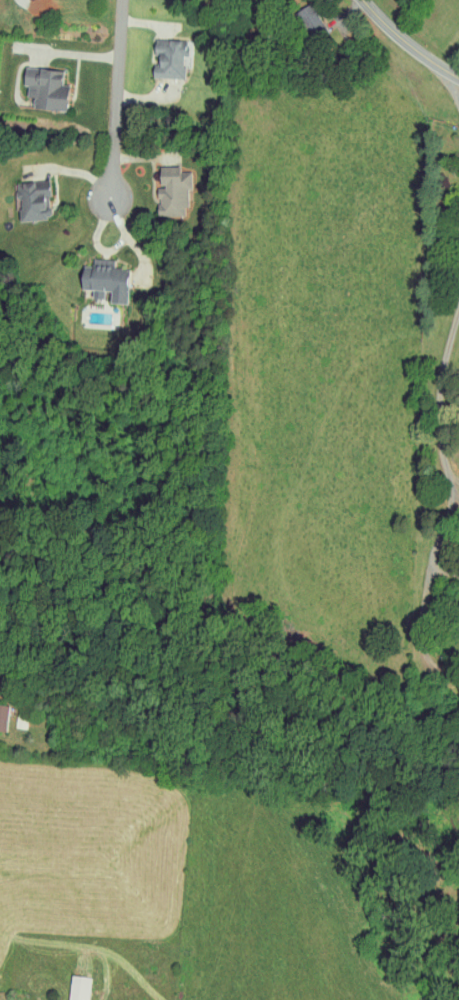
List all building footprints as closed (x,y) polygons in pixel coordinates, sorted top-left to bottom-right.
[(183,80),(183,64),(188,64),(189,42),(152,40),(151,78),(183,80)] [(65,111),(66,85),(60,85),(61,71),(21,68),(19,97),(30,98),(30,109),(65,111)] [(187,172),(179,173),(179,167),(155,168),(156,186),(159,186),(160,192),(152,193),(154,218),(189,216),(187,172)] [(50,220),(49,181),(14,182),(14,198),(16,198),(17,220),(50,220)] [(126,305),(127,270),(114,270),(115,260),(91,259),(91,267),(78,267),(77,290),(89,291),(89,300),(101,300),(102,292),(108,292),(108,304),(126,305)] [(5,732),(9,705),(0,704),(0,731),(5,732)] [(87,976),(68,975),(67,999),(86,999),(87,976)]
